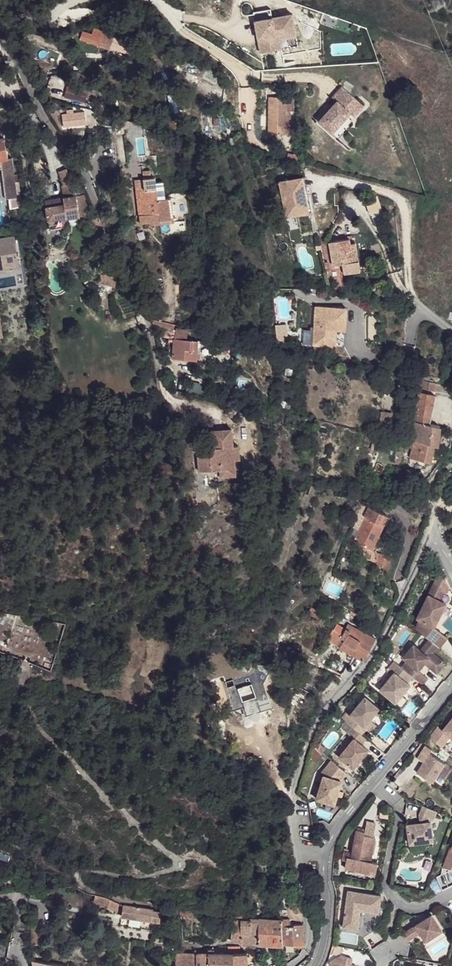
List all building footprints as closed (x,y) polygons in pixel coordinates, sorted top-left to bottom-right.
[(258,13),(263,45),(281,42),(279,29),(289,27),(288,22),(297,20),(295,6),(258,13)] [(279,29),(281,42),(284,42),(283,32),(299,29),(297,20),(288,22),(289,27),(279,29)] [(82,31),(80,40),(99,46),(99,47),(107,49),(112,35),(104,31),(94,28),(92,34),(82,31)] [(351,112),(360,101),(346,88),(336,99),(340,103),(322,123),(336,135),(354,114),(351,112)] [(272,98),(270,135),(286,136),(287,117),(288,99),(272,98)] [(367,107),(360,101),(351,112),(354,114),(358,118),(367,107)] [(75,115),(62,117),(64,129),(77,127),(75,115)] [(0,141),(0,163),(1,162),(9,161),(9,160),(5,140),(3,140),(0,141)] [(16,176),(13,159),(9,160),(9,161),(1,162),(0,163),(0,169),(3,169),(7,200),(19,199),(17,183),(20,182),(19,175),(16,176)] [(142,174),(143,181),(150,180),(150,173),(142,174)] [(57,185),(69,183),(68,176),(56,178),(57,185)] [(305,177),(280,183),(287,218),(312,213),(305,177)] [(136,193),(139,218),(149,217),(149,214),(158,213),(157,203),(161,202),(160,191),(163,191),(162,184),(155,185),(155,180),(150,180),(143,181),(144,192),(136,193)] [(173,207),(188,205),(186,192),(172,193),(173,207)] [(80,221),(88,220),(84,195),(64,199),(64,201),(57,202),(57,199),(45,201),(49,221),(67,217),(67,219),(79,216),(80,221)] [(376,199),(365,202),(369,215),(380,211),(376,199)] [(140,226),(171,222),(168,201),(161,202),(157,203),(158,213),(149,214),(149,217),(139,218),(140,226)] [(11,202),(11,211),(15,210),(15,209),(22,208),(21,202),(11,202)] [(27,229),(24,208),(22,208),(15,209),(19,230),(27,229)] [(67,217),(49,221),(50,231),(69,227),(67,219),(67,217)] [(0,240),(0,267),(19,264),(16,237),(0,240)] [(345,276),(361,273),(359,263),(355,264),(351,245),(351,241),(330,245),(334,267),(343,266),(345,276)] [(112,284),(114,277),(102,272),(99,279),(112,284)] [(347,318),(347,308),(316,307),(315,346),(338,346),(338,325),(342,325),(342,318),(347,318)] [(347,347),(347,318),(342,318),(342,325),(338,325),(338,346),(347,347)] [(152,322),(153,329),(162,332),(162,337),(170,340),(170,344),(176,345),(177,340),(175,337),(175,328),(152,322)] [(177,330),(177,340),(186,340),(188,340),(189,331),(177,330)] [(174,359),(187,360),(188,347),(185,347),(186,340),(177,340),(176,345),(174,359)] [(197,362),(199,342),(193,341),(189,340),(188,347),(187,360),(197,362)] [(398,376),(396,383),(411,386),(413,379),(398,376)] [(426,461),(430,461),(435,443),(439,444),(442,425),(431,423),(432,416),(433,405),(434,395),(419,394),(417,411),(414,411),(414,416),(417,416),(414,441),(410,458),(418,459),(417,465),(425,466),(426,461)] [(382,414),(380,430),(389,431),(391,415),(382,414)] [(222,471),(222,477),(237,476),(235,461),(241,460),(240,447),(234,447),(233,430),(214,432),(215,446),(201,447),(202,457),(200,457),(201,473),(222,471)] [(365,516),(383,524),(386,516),(369,508),(365,516)] [(354,540),(371,548),(375,541),(383,524),(365,516),(358,530),(354,528),(351,534),(355,536),(354,540)] [(391,554),(375,551),(375,565),(389,568),(391,554)] [(437,646),(439,647),(447,637),(434,626),(450,606),(445,601),(450,595),(447,592),(449,589),(442,584),(418,614),(421,615),(415,623),(416,628),(428,638),(437,646)] [(312,604),(306,610),(331,623),(335,617),(312,604)] [(379,606),(377,614),(383,616),(386,608),(379,606)] [(355,655),(364,659),(375,637),(349,622),(341,637),(337,644),(341,647),(338,652),(330,669),(342,674),(348,664),(350,665),(355,655)] [(328,639),(337,644),(341,637),(332,631),(328,639)] [(432,652),(437,646),(428,638),(420,649),(413,644),(402,657),(406,660),(401,666),(412,675),(413,675),(418,669),(427,658),(432,663),(429,667),(436,672),(445,662),(432,652)] [(401,666),(394,660),(388,667),(393,671),(379,689),(395,701),(409,683),(407,681),(412,675),(401,666)] [(231,688),(237,707),(244,704),(245,709),(249,712),(264,707),(263,704),(267,703),(271,697),(266,694),(264,683),(268,683),(273,674),(267,671),(270,665),(261,664),(256,672),(236,679),(238,685),(231,688)] [(273,674),(276,666),(270,665),(267,671),(273,674)] [(418,669),(413,675),(422,683),(428,678),(418,669)] [(365,696),(345,720),(353,727),(359,732),(364,726),(380,708),(365,696)] [(249,717),(276,708),(271,697),(267,703),(264,707),(249,712),(245,709),(249,717)] [(428,736),(440,746),(449,735),(451,737),(451,715),(441,728),(437,725),(428,736)] [(359,732),(353,727),(349,733),(354,737),(339,756),(353,767),(369,749),(362,744),(367,738),(362,734),(359,732)] [(430,748),(424,744),(415,755),(420,760),(413,770),(427,781),(441,764),(427,752),(430,748)] [(344,769),(331,759),(320,773),(323,776),(319,800),(335,802),(339,778),(338,777),(344,769)] [(436,812),(423,806),(419,815),(420,823),(406,825),(409,844),(425,842),(433,840),(430,820),(433,819),(436,812)] [(346,861),(344,868),(345,868),(370,872),(370,869),(376,870),(378,862),(370,861),(375,837),(364,835),(364,831),(356,830),(355,838),(353,849),(344,847),(342,859),(346,861)] [(450,848),(449,847),(441,868),(448,869),(451,871),(451,843),(450,848)] [(379,895),(345,890),(340,926),(355,929),(361,937),(373,928),(372,927),(375,904),(377,905),(379,895)] [(107,907),(110,899),(107,898),(96,895),(94,903),(107,907)] [(119,904),(110,899),(107,907),(107,909),(115,912),(114,914),(122,915),(123,905),(119,904)] [(121,917),(151,921),(152,913),(153,910),(123,905),(122,915),(121,917)] [(304,922),(301,906),(287,909),(288,918),(289,924),(294,925),(294,923),(302,922),(304,922)] [(151,921),(160,922),(161,915),(152,913),(151,921)] [(432,915),(403,935),(408,941),(421,933),(426,941),(442,931),(432,915)] [(240,943),(259,943),(258,919),(250,919),(251,921),(241,921),(241,942),(240,943)] [(258,919),(259,943),(283,944),(281,919),(258,919)] [(281,919),(283,944),(303,946),(304,944),(304,938),(302,922),(294,923),(294,925),(289,924),(286,924),(285,919),(281,919)] [(230,941),(241,942),(241,921),(234,922),(233,922),(232,924),(230,941)] [(30,929),(32,944),(39,943),(40,944),(39,930),(30,929)] [(162,955),(170,955),(170,943),(169,943),(162,948),(162,955)] [(209,953),(197,954),(197,965),(209,965),(209,953)] [(220,953),(209,953),(209,965),(221,965),(220,953)] [(246,954),(239,953),(221,953),(220,953),(221,965),(247,965),(246,954)] [(197,954),(186,954),(175,954),(175,965),(197,965),(197,954)] [(328,965),(329,965),(356,965),(351,964),(345,963),(346,957),(340,955),(329,962),(328,965)]
